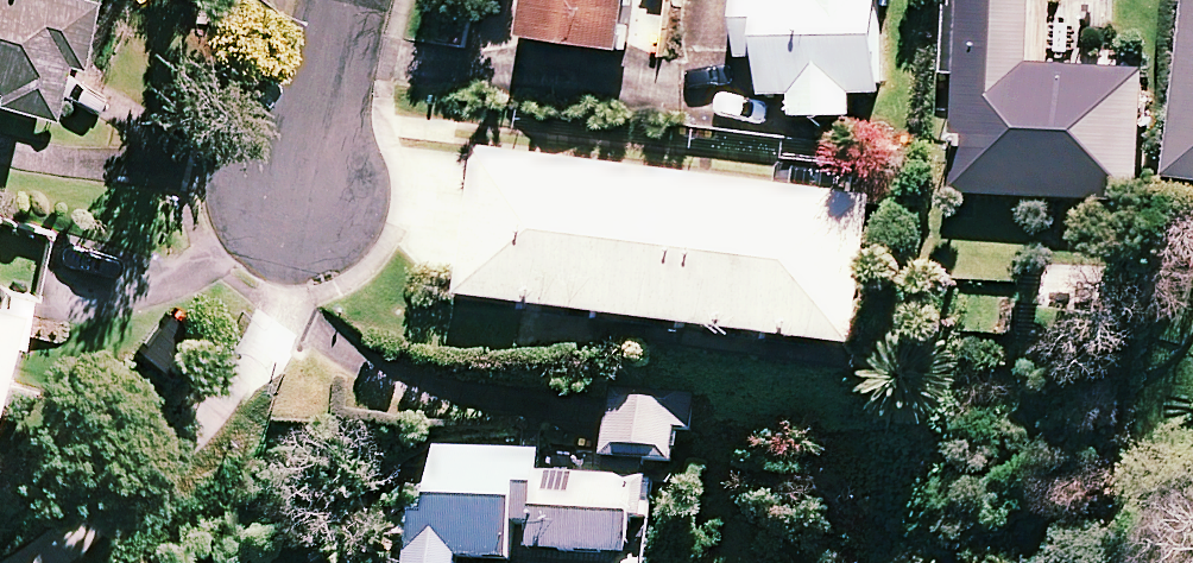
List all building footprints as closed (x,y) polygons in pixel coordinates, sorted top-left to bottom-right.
[(41,113),(53,63),(68,66),(83,0),(0,0),(0,104),(41,113)] [(534,41),(634,53),(640,0),(539,0),(534,41)] [(745,56),(768,57),(767,93),(798,94),(797,117),(857,118),(857,94),(885,95),(888,0),(746,0),(745,56)] [(957,193),(1141,201),(1147,74),(1030,69),(1033,0),(965,0),(957,193)] [(1172,179),(1192,181),(1192,0),(1191,0),(1172,179)] [(879,198),(482,149),(464,295),(861,344),(879,198)] [(1,342),(13,345),(26,295),(0,288),(0,348),(1,342)] [(689,397),(609,393),(606,455),(686,459),(689,397)] [(434,449),(426,523),(417,522),(412,562),(646,562),(656,474),(434,449)]
